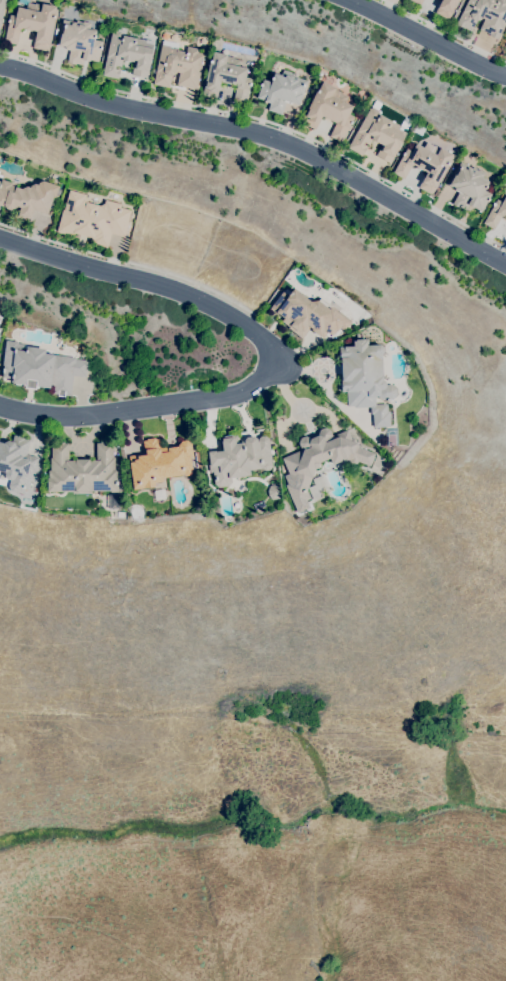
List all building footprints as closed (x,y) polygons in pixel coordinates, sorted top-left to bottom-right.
[(438,7),(442,0),(458,0),(461,2),(456,13),(452,12),(449,19),(447,18),(446,19),(436,14),(435,13),(438,7)] [(462,12),(468,0),(494,0),(496,1),(496,0),(505,0),(505,23),(504,27),(497,39),(489,35),(490,34),(479,29),(484,19),(481,17),(480,19),(477,21),(471,32),(456,24),(462,12)] [(47,52),(33,48),(34,43),(36,31),(32,30),(32,31),(24,29),(20,28),(17,45),(4,42),(7,27),(10,15),(15,16),(17,7),(25,9),(27,3),(35,4),(35,3),(41,5),(42,3),(56,7),(55,9),(56,9),(56,12),(57,13),(56,18),(55,17),(54,19),(55,19),(51,35),(47,52)] [(83,65),(76,64),(76,65),(67,63),(70,50),(65,49),(65,47),(58,46),(63,24),(62,23),(63,19),(76,22),(77,20),(78,20),(78,21),(82,22),(83,21),(91,23),(89,29),(96,31),(95,40),(102,41),(101,46),(102,47),(102,49),(101,49),(98,62),(90,60),(90,61),(84,60),(83,65)] [(147,79),(131,75),(133,67),(135,68),(137,61),(131,59),(130,62),(123,60),(121,67),(115,66),(114,69),(120,70),(118,79),(102,75),(112,32),(114,31),(120,32),(121,34),(121,36),(135,39),(135,38),(146,41),(145,43),(154,45),(152,55),(151,58),(152,58),(151,63),(150,63),(148,70),(149,70),(147,79)] [(196,89),(176,85),(179,73),(175,72),(175,74),(172,76),(169,88),(153,84),(162,45),(170,47),(170,49),(173,49),(174,48),(178,48),(177,50),(186,52),(187,46),(198,49),(197,53),(204,54),(203,59),(202,64),(199,76),(196,89)] [(245,106),(232,103),(236,88),(236,86),(221,82),(217,98),(216,98),(216,100),(202,96),(204,86),(205,86),(206,81),(205,81),(213,52),(227,55),(227,56),(234,58),(234,59),(240,60),(239,66),(247,68),(245,77),(251,79),(250,83),(251,83),(250,86),(249,86),(248,90),(245,106)] [(281,115),(268,110),(270,103),(264,101),(256,98),(263,80),(270,82),(274,72),(281,75),(283,70),(290,72),(289,74),(294,76),(294,74),(296,74),(295,77),(307,81),(298,106),(292,103),(292,105),(289,104),(286,102),(281,115)] [(341,143),(329,136),(335,123),(323,117),(316,129),(315,129),(315,130),(302,123),(301,122),(304,116),(305,116),(309,109),(307,109),(316,92),(318,89),(318,90),(322,82),(336,88),(335,89),(341,92),(341,93),(348,97),(345,102),(353,106),(349,114),(354,117),(349,127),(341,143)] [(390,163),(376,155),(382,145),(372,139),(369,145),(364,142),(362,145),(367,148),(362,156),(347,148),(371,106),(381,112),(379,115),(389,120),(390,120),(400,126),(405,118),(412,122),(406,133),(404,137),(399,147),(390,163)] [(432,194),(430,193),(430,194),(418,187),(421,182),(422,182),(427,172),(423,170),(423,171),(416,167),(416,166),(413,164),(404,179),(393,173),(403,155),(402,154),(403,152),(404,153),(406,148),(411,151),(416,144),(423,148),(426,142),(433,146),(434,145),(439,148),(440,147),(453,155),(450,159),(451,159),(438,182),(439,182),(432,194)] [(481,212),(474,208),(469,206),(466,211),(459,207),(459,208),(452,204),(459,192),(455,190),(456,190),(455,189),(455,188),(449,185),(455,174),(454,174),(459,166),(461,162),(472,169),(473,166),(475,167),(474,167),(478,170),(479,169),(485,173),(483,177),(489,181),(488,182),(486,186),(487,187),(486,188),(485,188),(484,190),(491,194),(488,199),(489,199),(488,201),(481,212)] [(1,206),(0,208),(0,182),(1,182),(2,179),(12,183),(12,185),(15,187),(25,190),(27,186),(30,187),(32,183),(38,185),(38,183),(42,181),(59,187),(55,197),(53,197),(47,214),(42,212),(41,213),(34,210),(30,219),(28,219),(27,220),(17,216),(20,208),(15,206),(15,208),(10,210),(8,210),(5,208),(4,207),(1,206)] [(107,247),(92,243),(93,240),(91,239),(92,238),(73,233),(72,235),(65,233),(64,234),(56,232),(62,210),(64,210),(69,190),(86,195),(85,198),(88,203),(97,205),(100,206),(104,204),(105,200),(121,204),(120,207),(131,210),(128,222),(129,222),(125,237),(111,234),(107,247)] [(502,202),(505,194),(505,217),(504,216),(503,217),(501,216),(494,230),(483,223),(493,206),(492,205),(493,203),(494,203),(497,199),(502,202)] [(302,339),(288,328),(289,327),(281,322),(284,318),(276,312),(275,313),(269,309),(283,291),(288,295),(294,288),(310,302),(318,301),(321,298),(332,307),(332,306),(352,321),(347,328),(346,327),(345,329),(341,327),(337,332),(337,331),(334,334),(333,334),(331,336),(326,332),(323,336),(322,334),(320,337),(311,330),(312,329),(310,328),(302,339)] [(374,428),(373,414),(371,415),(370,407),(354,408),(354,406),(347,407),(346,392),(342,392),(341,382),(342,382),(342,381),(341,358),(344,357),(340,357),(339,347),(346,347),(353,346),(353,341),(356,341),(355,340),(368,339),(368,345),(381,345),(383,347),(384,352),(381,355),(382,356),(383,380),(385,382),(386,385),(392,385),(396,389),(397,395),(393,399),(389,400),(389,401),(387,401),(387,400),(383,400),(380,396),(379,396),(379,399),(375,400),(375,405),(387,404),(387,411),(389,411),(390,427),(374,428)] [(64,397),(58,396),(58,395),(52,394),(53,386),(50,386),(50,388),(36,386),(35,389),(25,388),(26,385),(12,383),(12,379),(2,378),(4,365),(2,365),(6,341),(17,342),(17,344),(24,345),(24,346),(45,349),(45,354),(54,355),(55,355),(75,358),(75,359),(88,361),(86,377),(73,376),(70,396),(64,395),(64,397)] [(348,461),(347,460),(342,458),(341,459),(340,461),(332,465),(329,458),(320,463),(318,468),(315,469),(312,477),(312,478),(307,490),(310,499),(307,501),(310,508),(297,513),(285,485),(289,484),(291,479),(282,459),(299,451),(301,449),(300,448),(298,443),(300,439),(305,436),(308,437),(311,438),(318,435),(320,430),(325,427),(330,430),(332,435),(334,436),(348,430),(352,439),(354,437),(359,447),(375,454),(370,467),(358,462),(357,463),(356,464),(355,464),(354,465),(353,465),(352,464),(351,464),(350,464),(350,463),(349,463),(349,462),(348,461)] [(5,473),(0,472),(0,438),(5,439),(4,443),(7,441),(12,442),(13,435),(24,438),(24,439),(30,440),(26,455),(39,458),(36,472),(33,471),(29,490),(25,489),(24,494),(11,491),(8,487),(11,480),(7,480),(5,476),(5,473)] [(260,437),(265,436),(268,438),(272,467),(269,470),(265,471),(263,469),(250,471),(250,476),(231,478),(232,482),(229,486),(219,488),(214,484),(213,473),(210,473),(208,465),(210,464),(208,452),(216,451),(216,452),(223,451),(222,441),(222,439),(223,439),(223,436),(232,435),(232,436),(237,435),(238,441),(244,441),(244,440),(246,437),(254,436),(257,439),(257,440),(260,437)] [(136,490),(136,488),(134,489),(129,463),(128,456),(145,453),(142,441),(147,440),(146,439),(155,438),(156,439),(159,439),(161,447),(169,446),(169,448),(177,446),(181,441),(186,441),(191,444),(193,457),(191,458),(193,473),(191,475),(185,476),(184,475),(183,475),(163,479),(163,481),(155,483),(156,487),(144,489),(136,490)] [(119,493),(110,493),(110,491),(91,491),(75,492),(47,492),(47,478),(48,478),(48,471),(50,471),(50,458),(52,458),(51,444),(56,444),(56,442),(64,442),(64,444),(68,444),(69,461),(75,461),(75,459),(89,459),(89,461),(99,460),(99,459),(96,459),(96,443),(100,443),(100,442),(108,442),(109,443),(113,443),(113,457),(115,457),(115,470),(118,470),(119,493)] [(272,500),(269,496),(268,491),(270,486),(277,485),(279,498),(272,500)] [(156,500),(154,491),(164,490),(165,498),(156,500)]
